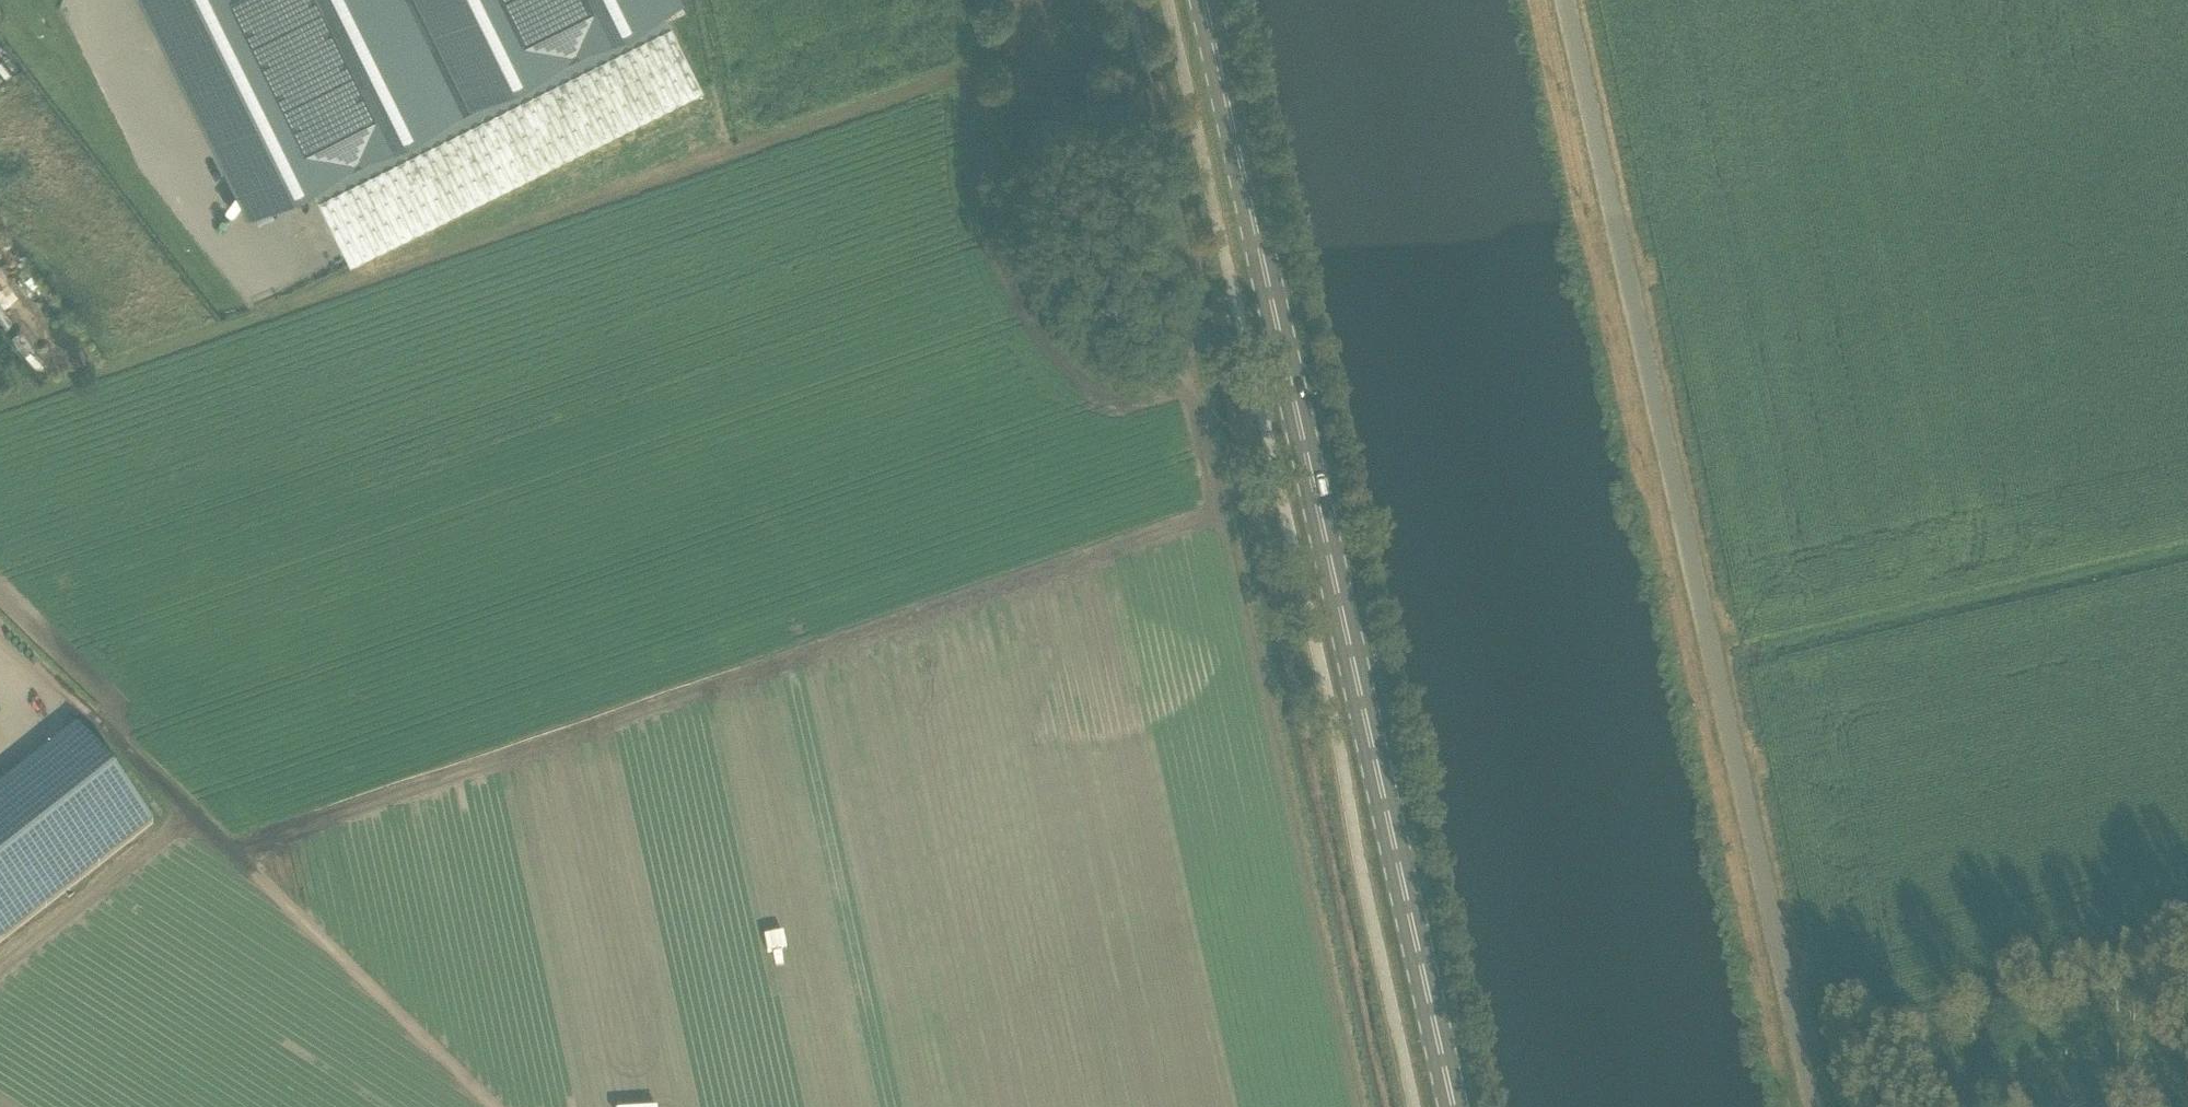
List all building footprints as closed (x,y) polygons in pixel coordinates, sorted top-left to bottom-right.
[(247,215),(311,184),(466,107),(412,0),(141,0),(247,215)] [(466,107),(664,9),(679,2),(683,0),(412,0),(466,107)] [(466,107),(311,184),(350,262),(702,88),(701,86),(671,22),(664,9),(466,107)] [(15,291),(0,272),(0,302),(15,291)] [(0,787),(0,942),(153,823),(77,726),(0,787)]
